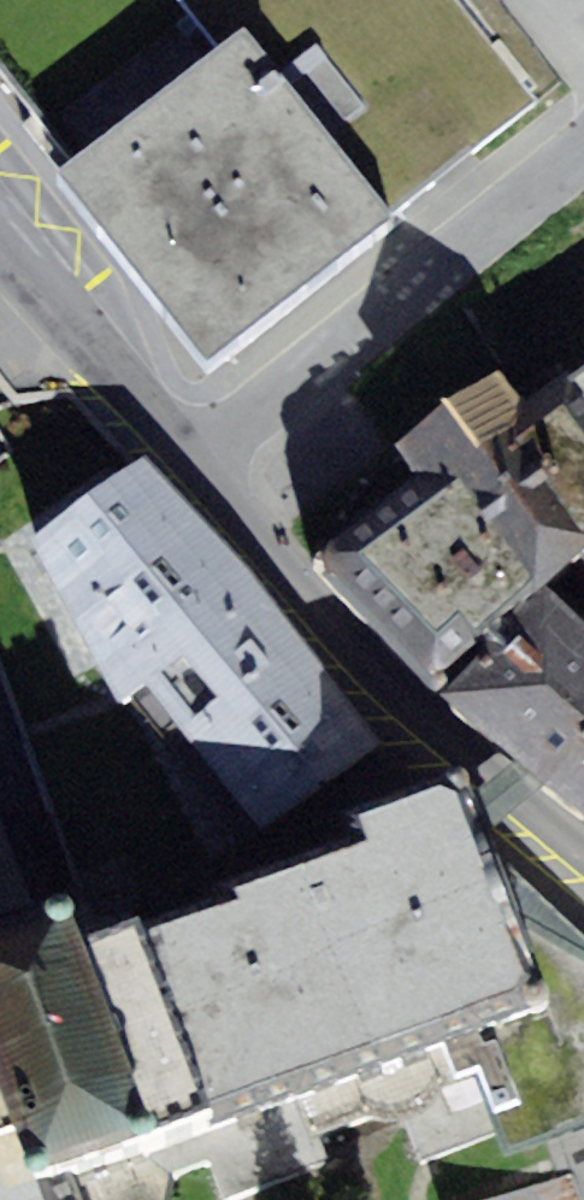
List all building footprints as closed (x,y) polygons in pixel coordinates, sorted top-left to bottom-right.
[(63,185),(210,371),(395,225),(248,39),(63,185)] [(520,398),(583,507),(583,359),(520,398)] [(583,546),(583,507),(520,398),(496,367),(397,448),(415,475),(323,548),(441,682),(545,583),(583,546)] [(260,830),(381,742),(246,566),(142,456),(32,537),(121,703),(147,684),(260,830)] [(583,804),(583,618),(545,583),(441,682),(583,804)] [(583,1125),(583,938),(572,932),(551,927),(516,847),(493,851),(459,790),(440,782),(363,813),(369,838),(235,886),(239,898),(135,929),(131,921),(84,937),(67,891),(0,914),(0,1199),(169,1199),(175,1172),(210,1158),(225,1199),(328,1155),(319,1131),(369,1115),(404,1121),(421,1164),(497,1133),(504,1156),(583,1125)] [(492,1199),(583,1199),(575,1174),(492,1199)]
